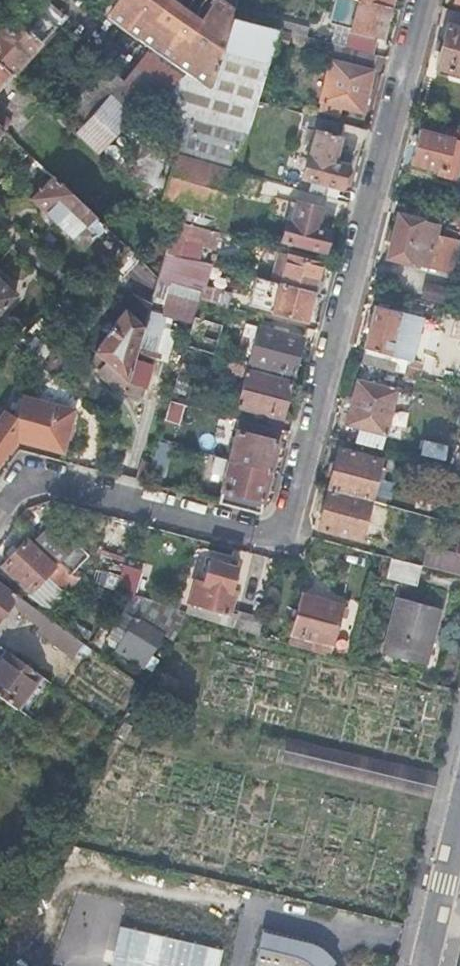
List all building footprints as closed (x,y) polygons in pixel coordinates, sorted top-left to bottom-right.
[(0,28),(0,62),(12,73),(56,26),(30,0),(26,0),(0,28)] [(95,8),(148,46),(185,73),(206,88),(208,88),(211,88),(213,84),(224,45),(233,15),(236,5),(237,0),(100,0),(95,8)] [(369,0),(340,0),(334,23),(341,25),(336,43),(374,53),(379,34),(383,35),(390,6),(369,0)] [(314,26),(236,5),(233,15),(279,27),(289,30),(306,35),(311,36),(314,26)] [(279,27),(233,15),(224,45),(270,57),(275,43),(279,27)] [(448,22),(437,65),(459,71),(459,25),(448,22)] [(289,30),(279,27),(275,43),(285,45),(286,39),(289,30)] [(304,44),(306,35),(289,30),(286,39),(304,44)] [(321,39),(311,36),(306,35),(304,44),(318,47),(321,39)] [(334,51),(336,43),(321,39),(318,47),(334,51)] [(374,53),(336,43),(334,51),(321,101),(325,102),(323,109),(338,113),(340,106),(363,112),(377,54),(374,53)] [(270,57),(224,45),(213,84),(211,88),(208,88),(206,88),(185,73),(164,105),(163,106),(187,113),(175,155),(237,172),(257,102),(270,57)] [(185,73),(148,46),(123,76),(75,132),(98,153),(119,130),(146,100),(161,104),(164,105),(185,73)] [(12,73),(0,62),(0,85),(12,73)] [(75,132),(123,76),(107,62),(59,117),(75,132)] [(29,89),(45,104),(50,100),(33,85),(29,89)] [(163,106),(164,105),(161,104),(156,124),(167,127),(162,144),(147,140),(134,186),(160,210),(164,197),(225,214),(232,188),(237,172),(175,155),(187,113),(163,106)] [(2,129),(3,130),(12,121),(0,110),(0,127),(2,129)] [(344,123),(307,114),(304,128),(309,130),(306,144),(313,146),(311,156),(308,155),(303,177),(341,186),(349,156),(336,153),(344,123)] [(445,170),(456,127),(423,119),(413,162),(445,170)] [(130,140),(119,130),(98,153),(109,163),(130,140)] [(34,159),(28,153),(13,168),(19,174),(34,159)] [(261,178),(237,172),(232,188),(256,195),(261,178)] [(31,197),(57,223),(78,200),(51,175),(31,197)] [(164,197),(160,210),(174,223),(174,219),(220,231),(225,214),(164,197)] [(82,247),(104,224),(78,200),(57,223),(82,247)] [(317,228),(319,220),(322,208),(298,201),(293,222),(287,220),(282,239),(325,251),(330,231),(325,230),(317,228)] [(434,242),(442,210),(415,203),(412,215),(399,212),(388,256),(412,262),(412,261),(428,265),(434,242)] [(174,219),(174,223),(172,228),(165,253),(176,256),(183,258),(188,238),(199,242),(199,243),(212,247),(213,246),(216,246),(220,231),(174,219)] [(327,222),(319,220),(317,228),(325,230),(327,222)] [(438,243),(434,242),(428,265),(442,269),(451,237),(441,235),(438,243)] [(277,251),(269,280),(280,283),(287,253),(277,251)] [(176,256),(165,253),(158,275),(172,280),(182,283),(184,276),(177,274),(183,258),(176,256)] [(314,292),(318,275),(321,262),(287,253),(280,283),(314,292)] [(318,275),(314,292),(319,293),(323,276),(318,275)] [(268,280),(260,278),(253,305),(273,311),(276,297),(264,294),(268,280)] [(454,303),(458,287),(423,278),(419,297),(454,305),(454,303)] [(0,280),(0,310),(15,295),(0,280)] [(182,283),(172,280),(164,309),(195,318),(200,299),(202,291),(182,283)] [(276,297),(273,311),(307,319),(314,292),(280,283),(269,280),(268,280),(264,294),(276,297)] [(204,285),(202,291),(200,299),(224,305),(228,291),(204,285)] [(144,327),(147,309),(148,304),(132,296),(94,350),(98,354),(107,362),(125,380),(128,382),(143,386),(152,357),(136,351),(144,327)] [(367,347),(363,363),(385,368),(409,374),(424,316),(376,303),(364,346),(367,347)] [(165,314),(147,309),(144,327),(136,351),(152,357),(165,314)] [(200,319),(193,347),(214,353),(222,325),(200,319)] [(271,368),(295,374),(304,338),(257,326),(248,362),(271,368)] [(107,362),(98,354),(91,361),(100,369),(107,362)] [(119,387),(125,380),(107,362),(100,369),(119,387)] [(271,368),(248,362),(247,365),(246,369),(269,375),(271,368)] [(269,375),(246,369),(237,405),(283,418),(292,382),(269,375)] [(346,424),(387,434),(393,411),(399,389),(358,378),(346,424)] [(16,439),(63,451),(73,410),(22,397),(17,418),(9,412),(0,424),(0,461),(16,439)] [(169,400),(162,421),(176,425),(183,404),(169,400)] [(230,460),(270,471),(281,429),(241,418),(230,460)] [(157,450),(170,454),(173,445),(159,442),(157,450)] [(340,449),(330,489),(373,499),(378,477),(385,478),(387,467),(381,466),(383,459),(340,449)] [(157,450),(154,460),(167,464),(170,454),(157,450)] [(219,502),(259,513),(270,471),(230,460),(216,457),(211,474),(225,478),(219,502)] [(373,499),(330,489),(321,528),(362,538),(373,499)] [(60,515),(51,524),(74,547),(83,537),(60,515)] [(51,524),(36,539),(59,563),(74,547),(51,524)] [(64,590),(78,577),(71,575),(70,573),(59,563),(36,539),(32,544),(26,539),(2,565),(30,590),(47,573),(64,590)] [(429,565),(433,546),(426,545),(422,564),(425,564),(429,565)] [(433,546),(429,565),(459,574),(459,553),(433,546)] [(74,547),(59,563),(70,573),(85,558),(74,547)] [(425,564),(422,564),(395,557),(390,576),(420,583),(425,564)] [(196,579),(190,601),(230,612),(236,590),(231,589),(237,566),(210,558),(204,582),(196,579)] [(121,564),(114,586),(134,592),(141,570),(121,564)] [(11,604),(19,593),(0,580),(0,618),(11,604)] [(304,591),(293,631),(335,643),(346,602),(304,591)] [(37,631),(50,641),(61,626),(31,604),(18,595),(11,604),(41,626),(37,631)] [(399,596),(384,652),(425,664),(440,608),(399,596)] [(162,632),(173,638),(182,622),(189,612),(146,598),(138,611),(125,603),(106,635),(119,643),(116,648),(143,664),(162,632)] [(245,618),(243,628),(259,633),(262,623),(245,618)] [(73,627),(87,638),(92,630),(77,621),(73,627)] [(72,657),(84,642),(62,625),(61,626),(50,641),(72,657)] [(293,631),(290,642),(332,654),(335,643),(293,631)] [(41,674),(12,653),(5,647),(0,654),(0,695),(17,707),(41,674)] [(18,708),(17,707),(0,695),(0,711),(11,718),(18,708)] [(345,964),(336,942),(311,928),(264,919),(254,965),(345,965),(345,964)]
